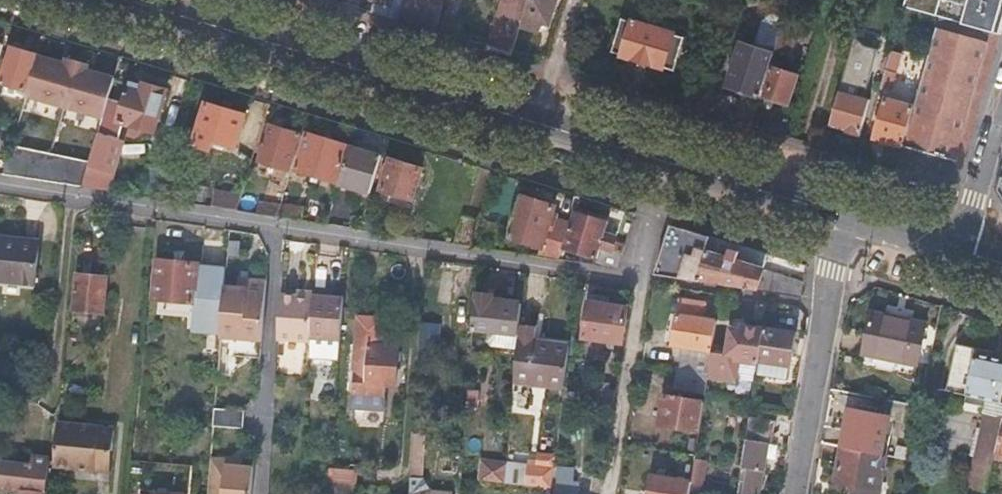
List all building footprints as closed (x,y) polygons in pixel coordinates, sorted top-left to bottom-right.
[(444,0),(375,0),(372,12),(435,30),(444,0)] [(489,47),(512,54),(521,24),(529,0),(503,0),(489,47)] [(521,24),(539,30),(542,20),(549,22),(553,9),(556,10),(558,3),(555,2),(555,0),(529,0),(521,24)] [(905,5),(941,15),(1001,32),(1001,0),(906,0),(905,5)] [(767,26),(780,30),(787,8),(773,4),(767,26)] [(916,107),(905,146),(957,160),(963,168),(984,95),(1001,32),(941,15),(916,107)] [(623,18),(613,52),(676,72),(686,38),(623,18)] [(858,27),(845,76),(856,79),(864,50),(868,51),(873,31),(858,27)] [(780,30),(774,49),(788,53),(793,34),(780,30)] [(738,121),(752,125),(761,96),(770,65),(773,52),(740,42),(728,85),(746,91),(738,121)] [(13,47),(2,81),(27,88),(37,54),(13,47)] [(883,81),(882,84),(893,87),(904,51),(893,48),(889,60),(883,81)] [(65,107),(78,61),(67,57),(65,63),(39,56),(27,96),(65,107)] [(883,81),(889,60),(880,57),(874,79),(883,81)] [(78,61),(65,107),(103,118),(110,98),(115,78),(87,70),(89,64),(78,61)] [(770,65),(761,96),(789,104),(798,73),(770,65)] [(132,90),(143,93),(146,85),(134,82),(132,90)] [(155,132),(168,90),(146,83),(146,85),(143,93),(132,90),(130,89),(126,103),(110,98),(103,118),(90,159),(88,167),(82,186),(107,190),(122,141),(119,139),(124,122),(155,132)] [(841,90),(831,124),(847,128),(846,130),(861,135),(871,98),(841,90)] [(876,137),(905,146),(916,107),(887,99),(876,137)] [(247,115),(207,103),(194,144),(213,150),(215,141),(237,147),(247,115)] [(258,160),(291,170),(302,134),(269,124),(258,160)] [(309,133),(297,169),(337,181),(348,145),(309,133)] [(82,186),(88,167),(90,159),(12,143),(3,173),(82,186)] [(350,146),(339,184),(371,193),(382,156),(350,146)] [(391,159),(382,189),(414,199),(423,169),(391,159)] [(138,195),(158,198),(166,169),(148,165),(138,195)] [(241,199),(242,195),(217,191),(215,206),(237,210),(241,199)] [(563,248),(571,222),(559,219),(560,215),(555,212),(556,207),(521,196),(508,235),(542,246),(540,256),(560,260),(563,248)] [(241,199),(237,210),(278,217),(281,206),(255,201),(241,199)] [(281,206),(278,217),(287,218),(302,220),(304,207),(281,204),(281,206)] [(614,238),(605,234),(607,229),(608,223),(574,212),(571,222),(563,248),(597,258),(595,265),(619,268),(623,254),(613,250),(616,239),(614,238)] [(455,243),(472,246),(479,222),(464,217),(455,243)] [(705,237),(676,228),(664,267),(693,277),(705,237)] [(607,229),(605,234),(614,238),(616,233),(607,229)] [(35,282),(40,238),(0,234),(0,278),(35,282)] [(711,236),(707,251),(764,268),(768,253),(749,247),(711,236)] [(804,281),(764,268),(707,251),(698,280),(772,291),(802,296),(804,281)] [(196,264),(157,261),(154,297),(193,302),(191,330),(219,333),(222,289),(224,269),(196,266),(196,264)] [(103,313),(107,277),(77,274),(74,310),(103,313)] [(246,280),(245,290),(236,289),(222,289),(219,333),(219,339),(262,342),(267,281),(246,280)] [(245,290),(246,280),(237,280),(236,289),(245,290)] [(312,296),(310,338),(339,340),(342,299),(326,298),(327,290),(313,290),(312,296)] [(490,302),(490,293),(477,292),(473,330),(497,331),(520,333),(520,325),(522,304),(505,303),(495,302),(490,302)] [(310,338),(312,296),(281,294),(279,338),(310,340),(310,338)] [(591,302),(607,305),(608,297),(593,294),(591,302)] [(683,345),(713,350),(714,343),(717,321),(703,319),(705,303),(680,298),(673,343),(683,345)] [(584,336),(624,342),(629,308),(607,305),(591,302),(589,302),(584,336)] [(924,322),(872,311),(863,353),(915,364),(924,322)] [(351,392),(382,393),(383,383),(395,384),(398,344),(381,343),(383,316),(358,314),(351,392)] [(441,325),(422,323),(420,352),(439,353),(441,325)] [(713,350),(709,375),(735,380),(739,359),(760,362),(760,360),(765,327),(744,324),(744,329),(733,327),(730,345),(714,343),(713,350)] [(520,325),(520,333),(519,339),(513,398),(528,398),(529,385),(564,388),(570,344),(535,342),(535,325),(520,325)] [(796,332),(765,327),(760,360),(791,365),(796,332)] [(337,361),(339,340),(310,338),(310,340),(308,360),(337,361)] [(282,342),(281,372),(303,373),(305,343),(282,342)] [(678,371),(709,375),(713,350),(683,345),(678,371)] [(1000,402),(1001,394),(1001,358),(976,352),(976,354),(960,350),(956,369),(972,373),(966,394),(1000,402)] [(791,365),(760,360),(760,362),(758,375),(790,379),(792,365),(791,365)] [(706,394),(709,375),(678,371),(675,389),(706,394)] [(63,381),(61,397),(96,400),(97,384),(63,381)] [(469,388),(468,406),(481,407),(482,389),(469,388)] [(382,393),(351,392),(351,406),(382,408),(382,393)] [(659,436),(698,443),(704,402),(666,396),(659,436)] [(851,408),(843,445),(880,453),(888,416),(851,408)] [(213,410),(212,429),(244,431),(245,412),(213,410)] [(997,451),(1001,428),(1001,418),(988,415),(980,448),(997,451)] [(750,416),(742,468),(749,469),(745,493),(761,493),(770,442),(767,441),(770,420),(750,416)] [(888,416),(880,453),(886,455),(894,417),(888,416)] [(73,467),(96,469),(98,450),(114,451),(117,428),(60,421),(57,460),(60,470),(69,471),(73,467)] [(415,433),(411,476),(421,477),(425,434),(415,433)] [(843,445),(835,480),(853,483),(850,493),(878,493),(886,455),(880,453),(843,445)] [(112,470),(114,451),(98,450),(96,469),(112,470)] [(539,465),(555,466),(556,454),(540,453),(539,465)] [(209,461),(208,484),(207,493),(252,493),(253,488),(254,471),(254,468),(224,466),(225,462),(209,461)] [(488,468),(481,468),(480,480),(505,483),(507,463),(489,462),(488,468)] [(22,493),(46,493),(47,491),(48,468),(2,464),(0,486),(0,487),(22,489),(22,493)] [(552,488),(555,466),(539,465),(528,464),(526,485),(552,488)] [(330,466),(329,482),(351,484),(353,484),(354,468),(330,466)] [(579,467),(557,466),(556,493),(577,493),(579,467)] [(691,481),(653,476),(650,493),(689,493),(691,481)] [(329,482),(328,493),(350,493),(351,484),(329,482)]
